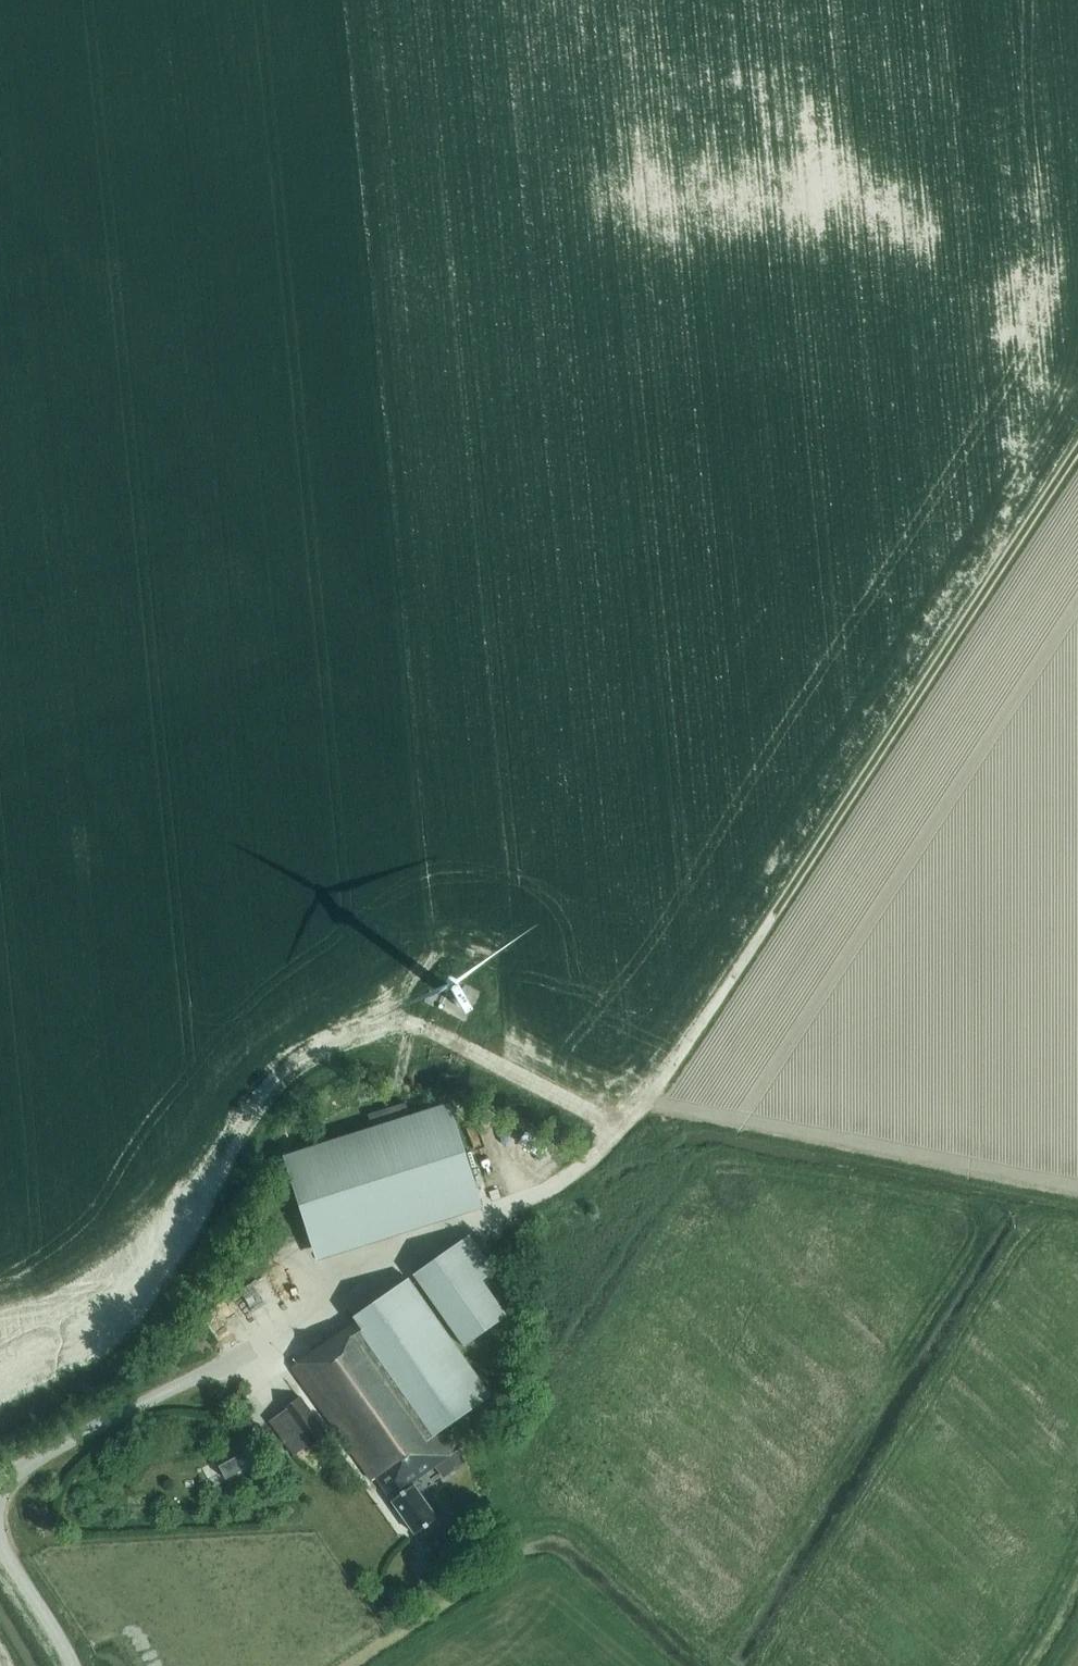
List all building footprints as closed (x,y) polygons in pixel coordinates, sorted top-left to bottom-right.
[(453,1112),(286,1165),(313,1249),(480,1196),(453,1112)] [(464,1347),(507,1317),(483,1281),(491,1275),(465,1239),(413,1275),(464,1347)] [(491,1397),(409,1279),(354,1317),(357,1323),(293,1368),(373,1481),(377,1478),(392,1500),(392,1501),(415,1535),(438,1519),(412,1483),(453,1454),(439,1433),(491,1397)] [(295,1455),(309,1445),(310,1446),(327,1434),(301,1398),(284,1410),(285,1412),(271,1422),(295,1455)]
